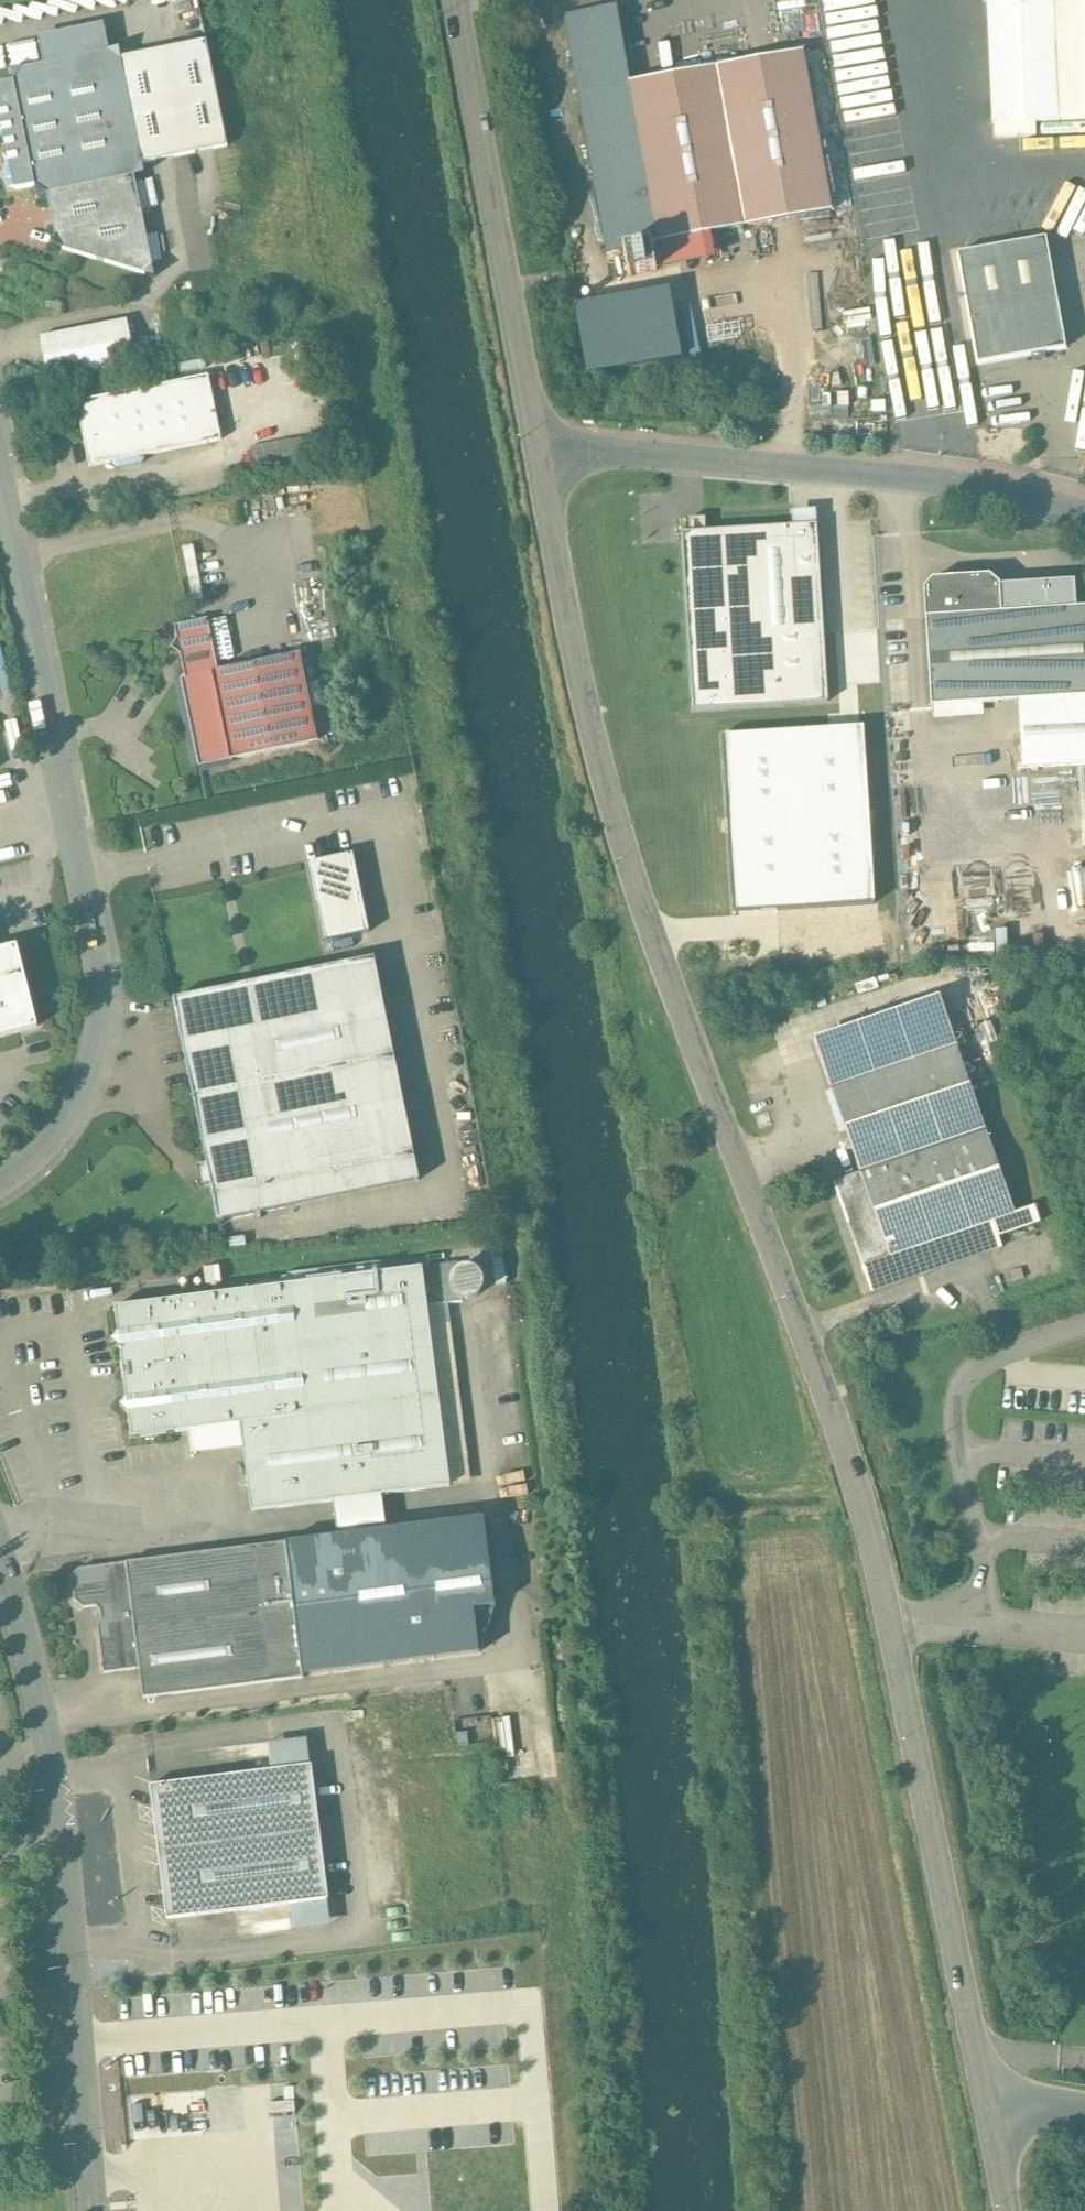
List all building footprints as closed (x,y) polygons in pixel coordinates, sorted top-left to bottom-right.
[(996,124),(1084,122),(1084,0),(993,0),(996,124)] [(839,210),(809,46),(633,78),(619,1),(563,11),(607,251),(624,248),(630,276),(724,259),(719,232),(839,210)] [(143,163),(228,146),(207,42),(121,59),(119,49),(12,71),(14,81),(0,84),(0,119),(9,164),(6,165),(10,187),(14,187),(14,190),(35,186),(37,196),(47,194),(56,237),(53,247),(155,278),(134,176),(145,174),(143,163)] [(1053,237),(960,254),(980,367),(1073,351),(1053,237)] [(804,314),(825,320),(840,263),(819,258),(804,314)] [(578,323),(587,374),(682,358),(673,307),(578,323)] [(127,320),(41,338),(49,381),(136,364),(127,320)] [(208,376),(77,402),(90,467),(113,462),(113,466),(117,469),(142,463),(145,459),(144,456),(222,440),(208,376)] [(263,446),(224,454),(230,479),(268,472),(263,446)] [(814,524),(684,530),(692,711),(823,705),(814,524)] [(930,708),(1019,702),(1084,698),(1084,608),(1002,614),(999,583),(990,577),(934,579),(925,588),(930,708)] [(218,671),(208,619),(175,626),(175,627),(178,638),(172,648),(181,654),(186,678),(181,679),(199,767),(318,742),(300,654),(218,671)] [(1019,702),(1023,769),(1084,765),(1084,698),(1019,702)] [(724,734),(734,911),(876,903),(866,726),(724,734)] [(359,852),(311,859),(322,938),(370,931),(359,852)] [(36,1033),(39,1043),(59,1038),(35,937),(0,946),(0,1042),(36,1033)] [(178,999),(174,999),(219,1221),(419,1180),(374,959),(178,999)] [(944,992),(813,1036),(860,1175),(838,1183),(873,1290),(907,1279),(961,1261),(953,1236),(992,1223),(997,1239),(1043,1223),(1037,1203),(1017,1210),(944,992)] [(219,1267),(205,1268),(207,1284),(221,1283),(219,1267)] [(176,1432),(241,1424),(252,1512),(451,1487),(423,1268),(159,1301),(115,1307),(118,1333),(113,1340),(120,1346),(127,1399),(121,1406),(128,1412),(132,1438),(176,1433),(176,1432)] [(480,1515),(127,1563),(141,1668),(145,1697),(482,1651),(476,1604),(492,1601),(480,1515)] [(127,1563),(79,1569),(72,1578),(75,1601),(84,1608),(96,1606),(101,1611),(102,1619),(98,1624),(104,1673),(141,1668),(127,1563)] [(273,1769),(150,1785),(168,1919),(290,1903),(293,1928),(333,1923),(308,1736),(269,1741),(273,1769)] [(122,2049),(125,2076),(290,2061),(289,2050),(251,2054),(251,2044),(221,2047),(219,2024),(223,2024),(222,2013),(129,2022),(130,2037),(135,2037),(136,2048),(122,2049)]
